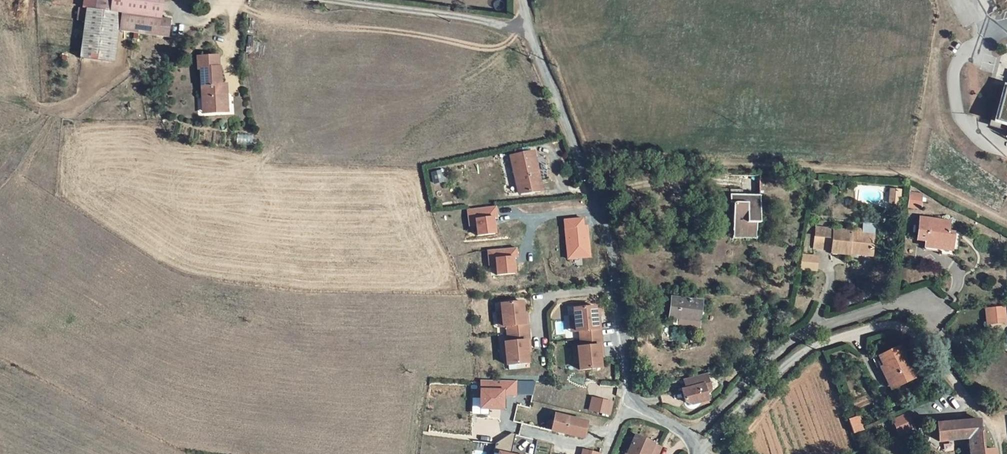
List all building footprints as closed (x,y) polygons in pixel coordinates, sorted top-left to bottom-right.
[(114,64),(119,33),(170,39),(171,19),(162,18),(164,0),(111,0),(110,11),(85,9),(84,21),(79,59),(114,64)] [(82,9),(85,9),(110,11),(111,0),(83,0),(82,9)] [(77,20),(84,21),(85,9),(82,9),(78,8),(77,20)] [(225,95),(220,95),(220,86),(219,68),(218,68),(217,60),(196,60),(196,70),(201,70),(202,116),(223,116),(223,106),(226,106),(225,95)] [(994,123),(1006,126),(1006,88),(1004,87),(994,123)] [(514,158),(526,195),(548,189),(537,151),(514,158)] [(891,201),(896,201),(897,188),(888,187),(887,200),(891,201)] [(919,197),(906,195),(905,205),(917,207),(919,197)] [(467,208),(468,226),(476,226),(476,234),(497,233),(496,206),(467,208)] [(583,216),(563,217),(565,259),(590,258),(589,224),(584,224),(583,216)] [(770,223),(744,219),(740,240),(746,241),(745,244),(773,248),(777,221),(770,220),(770,223)] [(924,246),(951,248),(953,236),(946,235),(946,229),(947,222),(918,220),(916,241),(924,242),(924,246)] [(844,257),(845,252),(868,255),(870,236),(862,235),(862,232),(848,230),(848,234),(810,229),(808,249),(829,251),(829,255),(844,257)] [(924,246),(924,253),(951,254),(951,248),(924,246)] [(488,265),(495,265),(495,274),(517,273),(516,247),(487,249),(488,265)] [(818,270),(818,255),(800,255),(800,270),(818,270)] [(700,302),(670,299),(667,321),(679,322),(679,316),(698,319),(700,302)] [(505,328),(506,336),(527,334),(526,326),(523,326),(522,315),(521,304),(499,305),(500,313),(501,328),(505,328)] [(1003,322),(1001,306),(984,308),(986,323),(1003,322)] [(573,319),(574,334),(578,334),(579,342),(600,340),(599,331),(596,331),(594,320),(593,309),(572,311),(573,319)] [(504,360),(505,367),(527,365),(525,353),(524,343),(528,343),(527,334),(506,336),(506,344),(503,344),(504,360)] [(578,373),(600,371),(599,360),(597,348),(600,348),(600,340),(579,342),(579,350),(576,350),(578,365),(578,373)] [(910,362),(903,346),(880,356),(884,367),(886,366),(895,387),(914,379),(908,363),(910,362)] [(881,368),(889,389),(895,387),(886,366),(884,367),(881,368)] [(711,388),(706,371),(681,379),(685,389),(681,390),(684,401),(693,403),(708,399),(706,393),(711,388)] [(534,395),(534,380),(479,379),(479,407),(471,407),(471,414),(489,415),(489,408),(505,409),(505,394),(534,395)] [(588,410),(610,415),(613,400),(591,395),(588,410)] [(585,424),(553,415),(550,430),(582,438),(585,424)] [(859,419),(864,431),(868,430),(862,417),(859,419)] [(856,435),(864,431),(859,419),(851,422),(856,435)] [(937,441),(967,438),(981,436),(979,419),(948,422),(935,423),(937,441)] [(660,448),(654,446),(655,444),(636,436),(628,453),(626,453),(658,453),(660,448)] [(994,449),(982,451),(981,436),(967,438),(969,453),(995,453),(994,449)]
